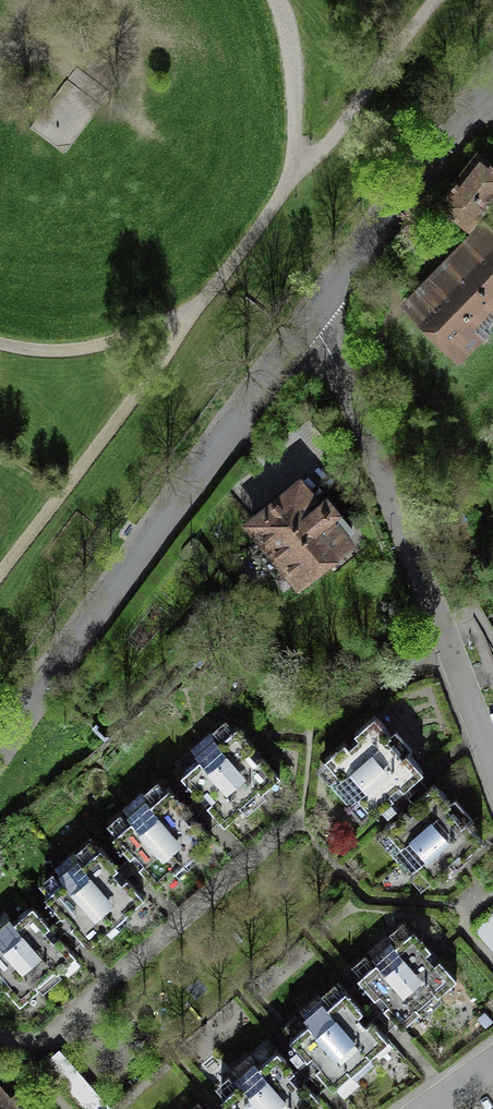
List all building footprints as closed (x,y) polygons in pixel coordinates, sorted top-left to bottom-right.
[(441,205),(470,227),(492,197),(492,167),(479,156),(460,180),(441,205)] [(408,306),(461,358),(492,326),(492,231),(487,225),(448,266),(408,306)] [(293,489),(253,522),(289,567),(276,578),(284,587),(297,577),(299,579),(345,542),(342,538),(352,529),(341,515),(340,516),(338,513),(340,511),(327,496),(315,505),(301,488),(302,487),(299,483),(295,486),(296,487),(293,489)] [(358,795),(374,813),(382,806),(388,813),(397,805),(391,798),(393,796),(389,791),(399,782),(403,787),(423,770),(407,752),(412,748),(404,738),(395,729),(390,733),(374,714),(354,732),(359,736),(348,745),(344,740),(325,757),(341,776),(331,785),(348,803),(358,795)] [(199,759),(181,775),(198,795),(203,791),(211,801),(207,805),(224,824),(243,808),(247,813),(256,805),(266,797),(261,792),(280,775),(263,756),(258,760),(249,750),(254,746),(237,726),(218,742),(210,733),(191,749),(199,759)] [(417,863),(433,881),(453,864),(448,859),(458,850),(463,855),(483,838),(466,820),(471,816),(463,806),(455,797),(450,801),(434,782),(414,800),(418,804),(408,813),(404,809),(385,825),(401,844),(391,852),(407,871),(417,863)] [(131,819),(113,835),(130,855),(135,850),(144,860),(139,864),(156,884),(175,868),(179,873),(188,864),(198,856),(193,851),(212,835),(194,816),(190,820),(181,810),(186,806),(169,786),(150,802),(142,793),(123,809),(131,819)] [(63,878),(45,894),(62,914),(67,910),(76,920),(71,924),(88,944),(107,927),(111,932),(120,924),(130,916),(125,911),(144,895),(127,875),(122,879),(113,870),(118,865),(101,845),(82,862),(74,852),(55,869),(63,878)] [(8,979),(3,983),(20,1003),(39,987),(43,992),(52,983),(62,975),(57,970),(76,954),(59,935),(54,939),(45,929),(50,925),(33,905),(14,921),(6,912),(0,917),(0,970),(8,979)] [(477,928),(492,947),(492,913),(477,928)] [(376,961),(358,977),(375,997),(380,993),(389,1002),(384,1007),(401,1026),(419,1010),(424,1015),(433,1007),(443,999),(438,994),(457,978),(440,958),(435,962),(426,952),(431,948),(414,928),(395,944),(387,935),(368,951),(376,961)] [(308,1020),(290,1037),(296,1044),(290,1050),(298,1059),(305,1054),(307,1057),(312,1052),(321,1062),(316,1066),(333,1086),(352,1070),(356,1075),(365,1067),(375,1058),(370,1053),(389,1037),(372,1018),(367,1022),(358,1012),(363,1008),(346,988),(327,1004),(319,994),(300,1011),(308,1020)] [(222,1096),(233,1108),(307,1108),(321,1097),(303,1077),(298,1081),(290,1071),(295,1067),(277,1047),(259,1063),(250,1054),(232,1070),(240,1080),(222,1096)] [(47,1062),(91,1108),(105,1095),(60,1049),(47,1062)]
